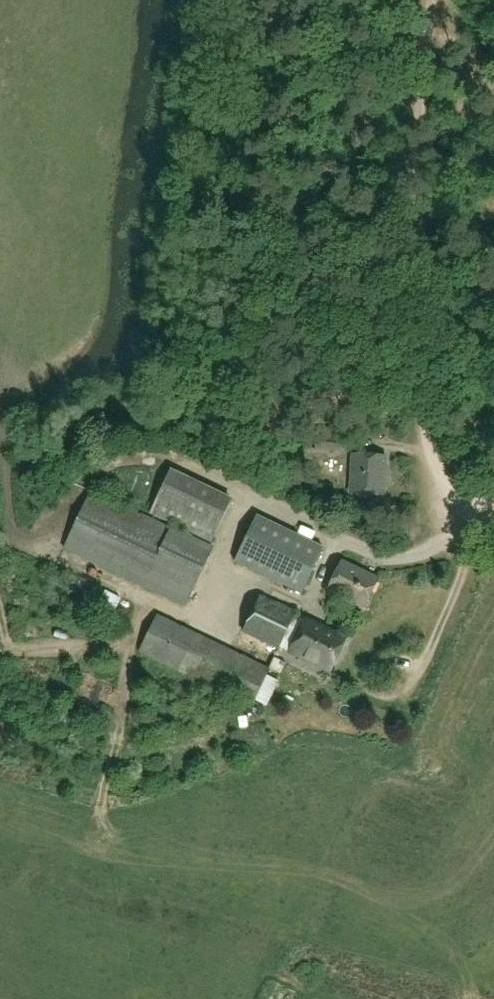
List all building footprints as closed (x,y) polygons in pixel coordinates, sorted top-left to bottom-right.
[(315,453),(329,453),(329,450),(345,451),(346,437),(334,437),(334,428),(317,427),(315,453)] [(351,494),(383,496),(385,455),(353,453),(351,494)] [(151,513),(213,542),(230,506),(168,477),(151,513)] [(65,548),(186,607),(213,550),(92,491),(65,548)] [(324,549),(257,517),(235,563),(302,595),(324,549)] [(380,579),(343,562),(330,589),(366,607),(380,579)] [(244,634),(280,650),(297,614),(261,597),(244,634)] [(270,671),(158,617),(141,652),(253,705),(270,671)] [(344,638),(308,621),(293,652),(329,670),(344,638)]
